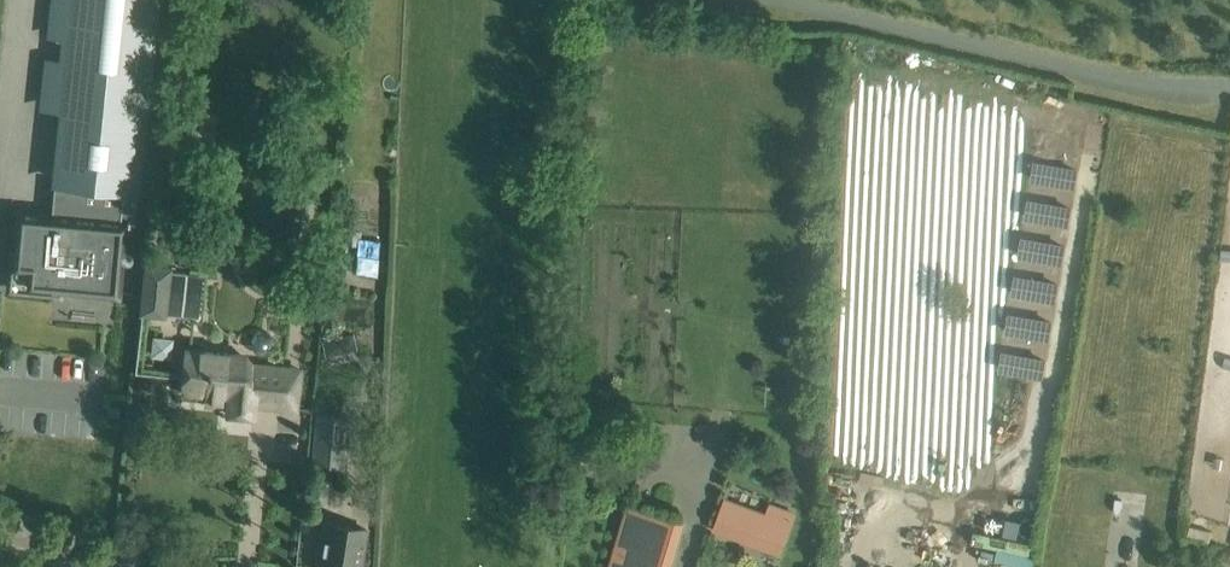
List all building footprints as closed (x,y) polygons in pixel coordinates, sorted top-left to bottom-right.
[(59,191),(148,199),(167,0),(76,0),(72,44),(110,47),(104,115),(66,111),(59,191)] [(1032,163),(1029,184),(1074,191),(1078,169),(1032,163)] [(1026,201),(1023,222),(1068,229),(1071,208),(1026,201)] [(19,222),(14,273),(33,275),(31,297),(115,306),(122,232),(19,222)] [(1020,239),(1017,260),(1061,267),(1065,247),(1020,239)] [(139,316),(166,319),(166,314),(200,318),(205,275),(171,271),(171,269),(145,266),(139,316)] [(1013,277),(1010,298),(1055,306),(1058,285),(1013,277)] [(1007,315),(1004,336),(1049,344),(1052,323),(1007,315)] [(276,346),(276,343),(276,340),(275,337),(273,334),(270,332),(267,331),(263,330),(260,331),(258,332),(255,334),(253,336),(252,339),(251,343),(252,346),(253,349),(255,352),(258,353),(260,355),(263,355),(267,355),(270,353),(273,351),(275,348),(276,346)] [(254,405),(284,407),(288,368),(242,363),(243,355),(185,350),(181,392),(206,394),(205,404),(227,406),(226,413),(253,416),(254,405)] [(1001,354),(997,374),(1042,382),(1046,361),(1001,354)] [(311,464),(346,467),(351,416),(316,412),(311,464)] [(724,500),(713,530),(781,557),(797,517),(768,506),(765,515),(724,500)] [(905,519),(901,538),(953,548),(957,529),(905,519)] [(367,529),(325,522),(317,566),(360,566),(367,529)]
